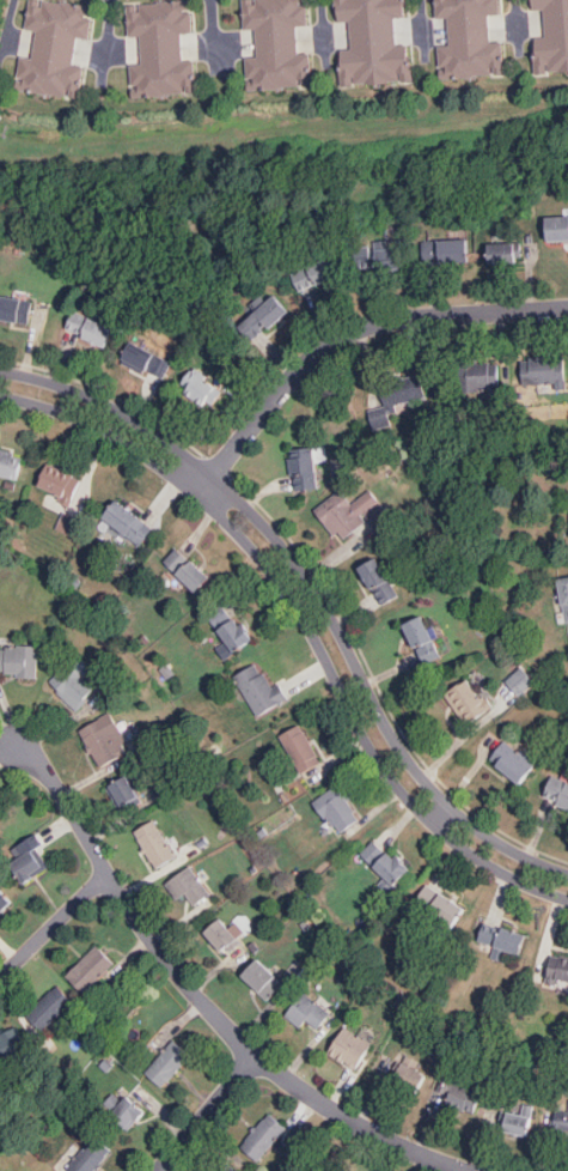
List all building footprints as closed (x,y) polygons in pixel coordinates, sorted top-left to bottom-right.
[(17,92),(22,59),(35,60),(39,30),(26,29),(30,0),(94,10),(91,37),(78,35),(73,66),(87,68),(83,102),(17,92)] [(238,2),(271,0),(304,0),(305,25),(292,26),(294,57),(309,56),(311,90),(244,95),(243,60),(255,60),(254,30),(240,30),(238,2)] [(338,16),(337,0),(403,0),(403,11),(390,12),(392,43),(407,42),(409,75),(342,80),(341,45),(353,45),(352,16),(338,16)] [(440,19),(438,0),(504,0),(505,14),(491,14),(493,45),(508,45),(511,79),(444,84),(442,49),(454,48),(453,18),(440,19)] [(530,6),(529,0),(567,0),(567,66),(538,69),(535,36),(546,35),(543,5),(530,6)] [(133,98),(130,63),(143,62),(141,32),(129,34),(127,5),(191,1),(194,29),(181,29),(182,60),(197,60),(200,93),(133,98)] [(543,218),(567,216),(567,234),(544,235),(543,218)] [(469,256),(429,257),(428,241),(469,238),(469,256)] [(530,257),(489,260),(488,242),(529,239),(530,257)] [(403,257),(362,261),(361,244),(402,241),(403,257)] [(338,272),(301,289),(294,272),(331,256),(338,272)] [(286,308),(255,334),(244,321),(274,295),(286,308)] [(35,322),(0,316),(0,297),(38,304),(35,322)] [(105,342),(68,326),(75,310),(112,327),(105,342)] [(161,371),(126,354),(133,339),(169,356),(161,371)] [(564,375),(524,377),(524,359),(563,358),(564,375)] [(505,382),(465,383),(465,365),(505,365),(505,382)] [(213,405),(181,381),(190,368),(224,390),(213,405)] [(423,394),(385,404),(380,387),(420,376),(423,394)] [(393,424),(391,416),(400,414),(399,407),(411,404),(407,388),(383,394),(385,406),(370,409),(375,428),(393,424)] [(298,487),(294,448),(311,447),(316,486),(298,487)] [(19,474),(0,470),(0,452),(23,457),(19,474)] [(75,497),(39,479),(47,463),(83,481),(75,497)] [(347,534),(322,503),(336,492),(360,523),(347,534)] [(139,539),(106,514),(117,500),(149,524),(139,539)] [(58,529),(76,537),(84,518),(66,510),(58,529)] [(199,589),(169,563),(179,550),(209,576),(199,589)] [(381,601),(360,568),(374,558),(397,591),(381,601)] [(240,650),(214,620),(227,608),(254,638),(240,650)] [(426,657),(405,623),(420,614),(440,649),(426,657)] [(0,645),(0,668),(32,671),(33,647),(0,645)] [(53,680),(79,706),(94,690),(69,665),(53,680)] [(261,708),(240,674),(255,665),(275,699),(261,708)] [(539,682),(527,667),(510,681),(522,696),(539,682)] [(475,722),(453,688),(468,679),(489,712),(475,722)] [(85,728),(104,759),(124,747),(105,716),(85,728)] [(304,767),(283,734),(298,724),(319,759),(304,767)] [(525,779),(494,754),(505,741),(536,766),(525,779)] [(108,782),(127,814),(146,802),(128,770),(108,782)] [(552,776),(567,782),(567,801),(546,793),(552,776)] [(343,827),(319,795),(334,784),(358,817),(343,827)] [(136,833),(158,863),(177,849),(155,820),(136,833)] [(395,881),(365,855),(377,842),(407,868),(395,881)] [(37,848),(6,868),(19,887),(49,868),(37,848)] [(172,878),(194,908),(212,894),(190,864),(172,878)] [(451,921),(419,898),(428,884),(460,906),(451,921)] [(16,900),(0,886),(0,917),(16,900)] [(204,932),(230,959),(246,944),(221,916),(204,932)] [(519,952),(482,939),(488,922),(525,936),(519,952)] [(96,946),(71,972),(87,988),(112,961),(96,946)] [(551,955),(567,959),(567,977),(548,972),(551,955)] [(287,983),(259,958),(244,976),(270,1000),(287,983)] [(54,991),(29,1018),(45,1033),(71,1007),(54,991)] [(331,1015),(301,994),(288,1013),(317,1035),(331,1015)] [(373,1045),(343,1026),(330,1045),(361,1066),(373,1045)] [(0,1033),(0,1057),(19,1051),(13,1030),(0,1033)] [(164,1085),(188,1058),(171,1043),(147,1069),(164,1085)] [(434,1079),(402,1061),(391,1081),(423,1099),(434,1079)] [(481,1096),(446,1084),(439,1105),(474,1117),(481,1096)] [(121,1137),(146,1111),(129,1096),(104,1122),(121,1137)] [(544,1115),(508,1108),(503,1130),(539,1137),(544,1115)] [(556,1108),(554,1130),(567,1132),(567,1109),(556,1108)] [(261,1158),(285,1131),(268,1116),(244,1142),(261,1158)] [(110,1153),(93,1137),(68,1164),(76,1170),(94,1170),(110,1153)] [(226,1163),(218,1170),(235,1170),(226,1163)]
